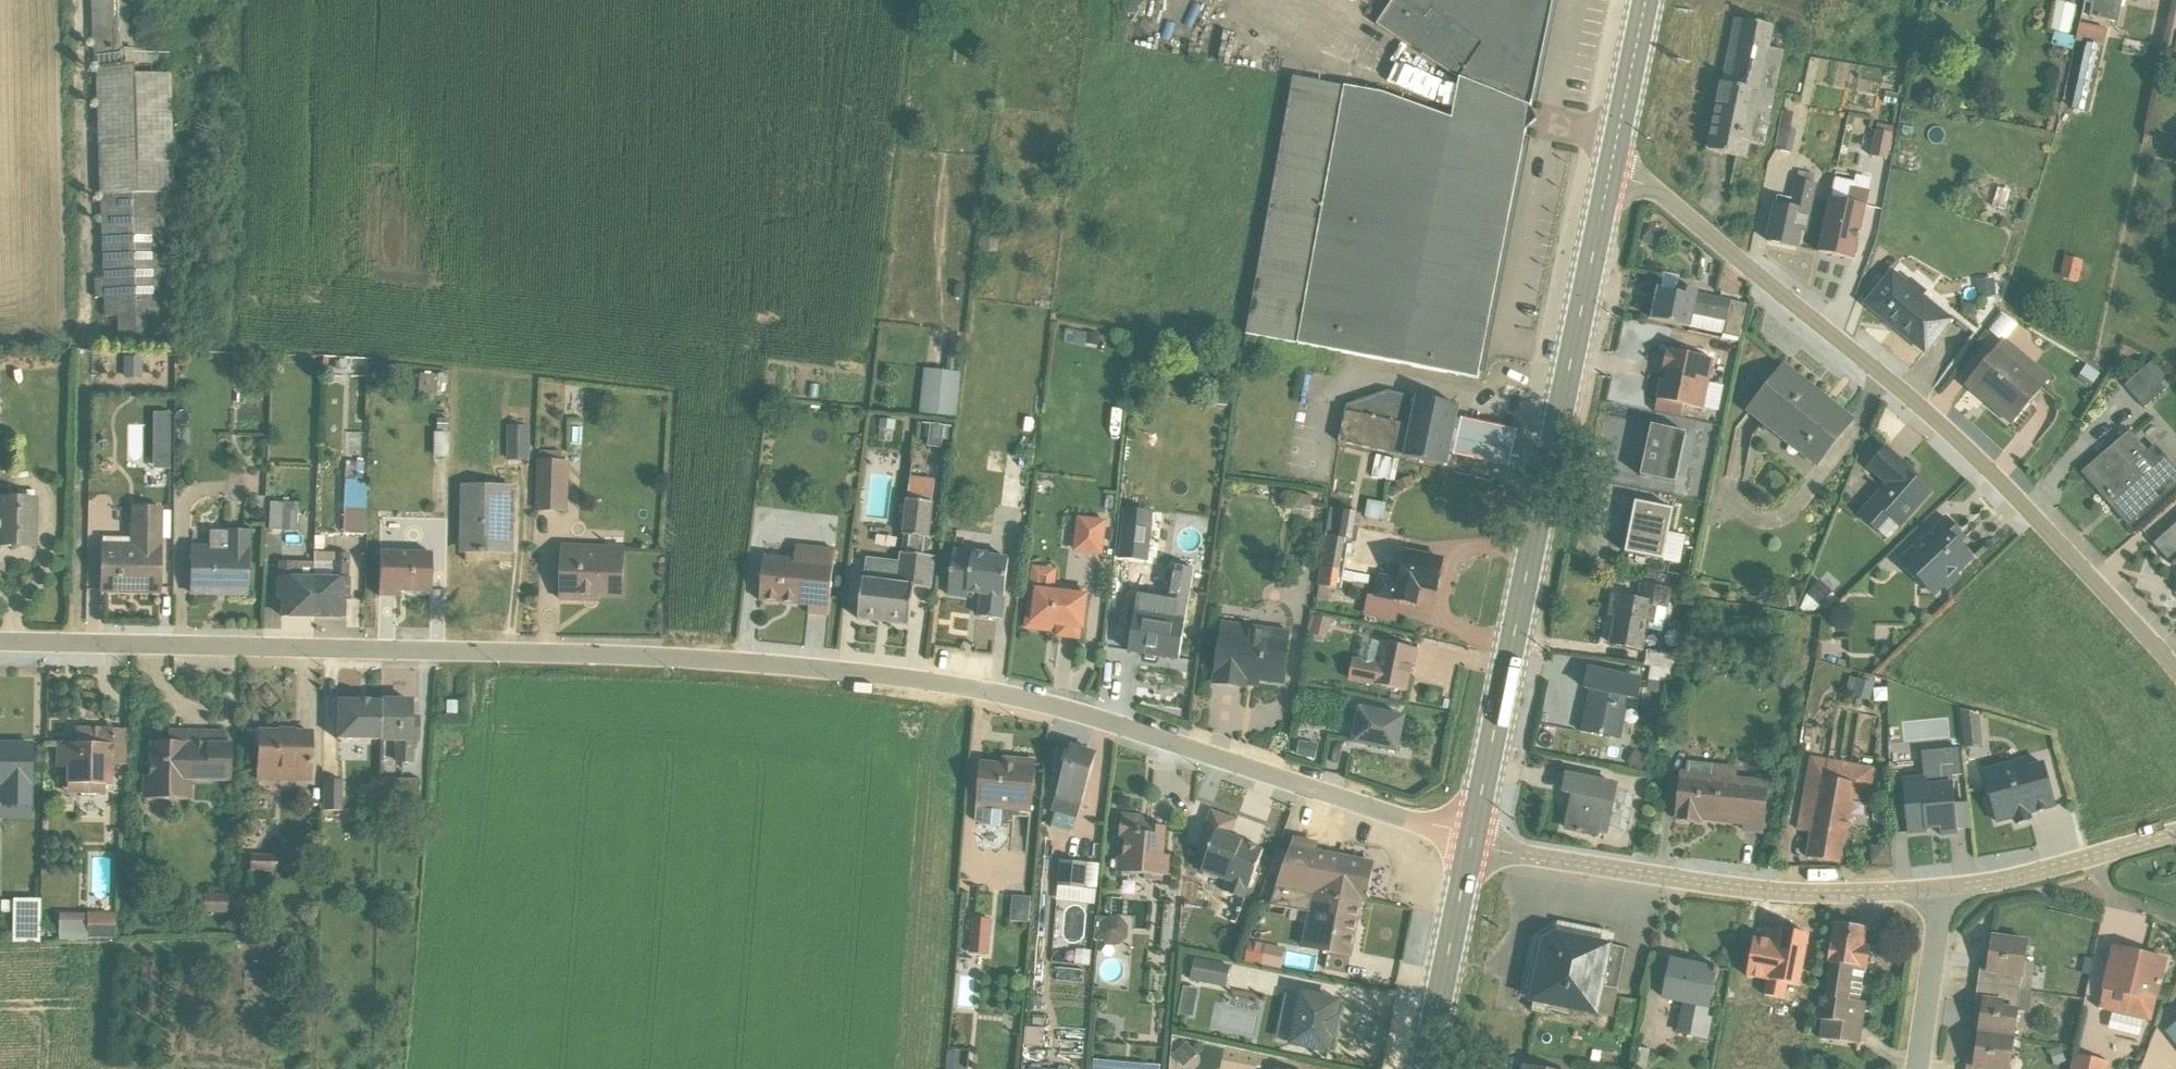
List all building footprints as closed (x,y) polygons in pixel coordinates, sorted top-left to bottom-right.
[(102,293),(115,292),(116,335),(155,334),(154,293),(166,292),(158,44),(139,45),(138,0),(93,0),(102,293)] [(1459,81),(1531,109),(1553,0),(1390,0),(1393,2),(1376,27),(1412,50),(1409,55),(1418,61),(1421,56),(1459,81)] [(2083,4),(2091,6),(2089,18),(2117,24),(2122,0),(2084,0),(2083,4)] [(2133,5),(2148,8),(2150,0),(2134,0),(2133,5)] [(2075,7),(2055,3),(2049,31),(2053,32),(2049,48),(2072,53),(2075,39),(2068,37),(2075,7)] [(1774,29),(1773,28),(1735,20),(1734,20),(1719,87),(1706,149),(1705,150),(1706,152),(1746,160),(1748,145),(1762,148),(1763,147),(1783,53),(1782,53),(1770,50),(1774,29)] [(2071,110),(2088,114),(2106,31),(2078,25),(2075,42),(2085,44),(2071,110)] [(1477,381),(1531,109),(1459,81),(1450,121),(1382,95),(1343,88),(1343,89),(1293,79),(1244,335),(1477,381)] [(1792,114),(1781,112),(1774,150),(1791,153),(1795,132),(1789,131),(1792,114)] [(1876,125),(1869,158),(1887,161),(1892,128),(1876,125)] [(1766,242),(1796,248),(1800,232),(1804,233),(1815,185),(1813,184),(1814,175),(1797,173),(1795,181),(1794,181),(1790,200),(1776,197),(1766,242)] [(1817,253),(1818,253),(1851,260),(1853,256),(1855,254),(1868,192),(1867,192),(1869,180),(1855,177),(1853,184),(1834,179),(1817,253)] [(1962,179),(1958,193),(1973,198),(1977,183),(1962,179)] [(2058,279),(2077,284),(2082,262),(2063,257),(2058,279)] [(1906,283),(1892,272),(1864,306),(1923,354),(1951,320),(1923,297),(1926,293),(1910,279),(1906,283)] [(1658,291),(1651,321),(1722,336),(1721,341),(1738,343),(1745,307),(1695,296),(1695,293),(1677,289),(1679,279),(1662,275),(1659,291),(1658,291)] [(1978,300),(1995,298),(1993,280),(1975,282),(1978,300)] [(2001,343),(1965,387),(2009,425),(2049,378),(2003,340),(2015,327),(2002,316),(1990,329),(1988,332),(2001,343)] [(919,415),(956,418),(963,342),(950,341),(946,373),(923,371),(919,415)] [(1682,407),(1703,411),(1713,361),(1666,351),(1661,371),(1666,372),(1663,382),(1659,381),(1654,413),(1679,419),(1682,407)] [(1783,366),(1745,414),(1814,468),(1852,421),(1783,366)] [(2085,366),(2076,379),(2089,388),(2098,375),(2085,366)] [(2143,409),(2164,391),(2144,369),(2124,387),(2143,409)] [(445,386),(446,376),(436,375),(436,376),(433,376),(433,374),(423,373),(423,375),(416,375),(416,376),(414,376),(414,378),(408,378),(407,393),(417,394),(417,395),(434,396),(435,395),(439,395),(440,386),(445,386)] [(1338,443),(1444,467),(1447,454),(1454,421),(1457,408),(1387,392),(1346,407),(1338,443)] [(527,416),(509,416),(509,428),(507,428),(507,461),(529,461),(530,428),(527,428),(527,416)] [(895,422),(879,420),(878,430),(879,430),(877,442),(892,444),(895,422)] [(1516,433),(1454,421),(1447,454),(1508,468),(1516,433)] [(928,448),(941,449),(942,443),(946,443),(947,427),(926,425),(925,438),(929,438),(928,448)] [(1684,434),(1650,427),(1639,477),(1673,485),(1684,434)] [(431,459),(444,460),(445,434),(432,433),(431,459)] [(2175,484),(2175,471),(2153,445),(2146,452),(2129,433),(2080,476),(2128,528),(2175,484)] [(1885,449),(1884,450),(1866,470),(1883,486),(1856,516),(1886,541),(1928,494),(1908,476),(1911,473),(1885,449)] [(561,454),(539,453),(539,461),(536,462),(535,512),(568,513),(569,463),(561,462),(561,454)] [(1394,482),(1398,461),(1376,456),(1371,477),(1394,482)] [(362,463),(344,463),(341,536),(361,536),(362,535),(363,482),(361,482),(362,463)] [(463,553),(475,553),(476,554),(481,554),(481,553),(510,554),(512,488),(510,487),(510,469),(489,469),(488,487),(464,486),(463,553)] [(922,556),(924,539),(929,538),(934,481),(910,478),(907,501),(905,501),(901,536),(903,536),(901,554),(899,554),(895,584),(864,580),(858,621),(908,627),(914,589),(932,590),(935,558),(922,556)] [(34,546),(35,494),(0,494),(0,545),(34,546)] [(1311,498),(1295,496),(1292,517),(1308,519),(1311,498)] [(1364,519),(1382,522),(1385,505),(1367,502),(1364,519)] [(296,504),(269,503),(267,531),(296,533),(296,504)] [(1671,512),(1634,503),(1624,554),(1679,565),(1685,539),(1666,535),(1671,512)] [(157,594),(158,509),(129,508),(128,539),(100,539),(100,593),(157,594)] [(1356,544),(1360,517),(1355,516),(1356,514),(1329,509),(1325,538),(1323,537),(1315,586),(1318,587),(1315,601),(1328,603),(1330,590),(1340,591),(1342,582),(1367,586),(1368,577),(1343,573),(1346,556),(1350,556),(1352,543),(1356,544)] [(1148,515),(1118,513),(1116,543),(1145,546),(1148,515)] [(1106,521),(1076,517),(1072,554),(1102,557),(1106,521)] [(1899,562),(1933,598),(1942,590),(1944,591),(1958,578),(1955,575),(1971,559),(1957,545),(1963,539),(1945,519),(1899,562)] [(2153,545),(2172,567),(2175,564),(2175,524),(2153,545)] [(244,596),(246,533),(222,532),(221,547),(190,547),(189,594),(244,596)] [(562,546),(560,601),(598,602),(598,597),(622,598),(623,548),(562,546)] [(764,558),(759,602),(808,607),(808,615),(827,617),(834,551),(796,547),(795,547),(794,561),(764,558)] [(988,554),(953,550),(947,596),(967,598),(967,594),(981,596),(979,618),(1000,620),(1007,559),(988,557),(988,554)] [(378,553),(377,598),(394,598),(394,593),(428,594),(429,554),(378,553)] [(1366,596),(1362,617),(1395,624),(1399,602),(1413,605),(1417,588),(1435,591),(1442,561),(1403,553),(1397,579),(1378,576),(1374,592),(1372,591),(1371,597),(1366,596)] [(313,554),(311,618),(341,619),(341,601),(345,600),(346,555),(313,554)] [(1194,579),(1195,575),(1193,575),(1195,562),(1175,559),(1167,604),(1143,601),(1140,614),(1134,614),(1130,639),(1143,642),(1141,654),(1143,655),(1144,660),(1154,661),(1156,657),(1178,660),(1186,609),(1189,609),(1192,594),(1195,594),(1197,580),(1194,579)] [(280,618),(311,618),(312,564),(277,563),(276,599),(280,600),(280,618)] [(1057,570),(1034,568),(1026,628),(1047,631),(1048,625),(1059,626),(1058,636),(1077,639),(1078,628),(1081,628),(1085,589),(1056,586),(1057,570)] [(1616,617),(1610,645),(1642,651),(1646,630),(1662,633),(1665,611),(1667,611),(1671,589),(1640,583),(1637,602),(1613,598),(1610,615),(1616,616),(1616,617)] [(1315,617),(1311,636),(1325,639),(1330,621),(1315,617)] [(1221,623),(1213,685),(1243,689),(1244,686),(1257,688),(1258,682),(1281,685),(1288,632),(1221,623)] [(1414,666),(1417,651),(1363,640),(1359,659),(1351,657),(1347,680),(1406,692),(1412,665),(1414,666)] [(1646,651),(1644,666),(1670,670),(1674,655),(1646,651)] [(1650,667),(1648,679),(1648,680),(1668,682),(1670,670),(1650,667)] [(1637,702),(1641,681),(1589,670),(1584,690),(1592,692),(1590,701),(1589,701),(1583,731),(1620,739),(1626,711),(1624,710),(1626,700),(1637,702)] [(336,702),(335,741),(378,742),(379,703),(336,702)] [(393,764),(411,764),(412,744),(415,744),(415,721),(409,721),(409,703),(379,703),(379,744),(393,744),(393,764)] [(1403,719),(1359,710),(1352,744),(1396,753),(1403,719)] [(1975,713),(1961,723),(1967,732),(1981,721),(1975,713)] [(64,770),(64,786),(65,786),(65,795),(103,796),(103,787),(110,787),(110,766),(122,766),(124,731),(81,730),(73,730),(72,746),(55,746),(55,770),(64,770)] [(140,777),(139,800),(190,801),(190,787),(209,787),(209,783),(228,783),(228,751),(222,751),(222,733),(166,732),(166,744),(147,744),(147,777),(140,777)] [(309,734),(257,733),(256,783),(308,784),(309,734)] [(28,809),(29,746),(0,746),(0,808),(28,809)] [(1051,828),(1069,832),(1072,830),(1075,821),(1076,820),(1095,756),(1070,748),(1050,813),(1055,814),(1051,828)] [(1902,779),(1906,834),(1925,833),(1925,830),(1938,828),(1939,836),(1956,834),(1956,831),(1969,830),(1966,804),(1953,805),(1948,750),(1920,753),(1922,777),(1902,779)] [(1647,759),(1635,751),(1626,764),(1639,772),(1647,759)] [(1867,804),(1873,769),(1810,757),(1797,831),(1798,831),(1811,834),(1806,859),(1839,865),(1850,801),(1867,804)] [(1981,771),(1987,798),(1986,800),(1988,810),(1993,811),(1996,823),(2013,818),(2015,824),(2029,820),(2027,815),(2053,807),(2040,763),(2027,767),(2024,759),(1981,771)] [(975,824),(979,825),(979,827),(1002,829),(1002,827),(1007,827),(1007,823),(1012,823),(1012,819),(1019,819),(1019,814),(1029,815),(1034,763),(1002,760),(1001,766),(981,765),(975,824)] [(1686,763),(1685,773),(1681,773),(1675,820),(1699,823),(1699,820),(1743,825),(1743,832),(1760,834),(1767,783),(1735,779),(1736,768),(1686,763)] [(1614,786),(1567,777),(1563,794),(1574,796),(1571,809),(1570,809),(1566,830),(1580,834),(1581,833),(1595,836),(1596,835),(1604,836),(1614,786)] [(417,806),(417,781),(378,780),(377,806),(417,806)] [(321,782),(321,812),(340,812),(340,782),(321,782)] [(1235,821),(1210,812),(1203,829),(1212,833),(1204,852),(1207,854),(1200,873),(1226,883),(1223,893),(1244,900),(1262,851),(1241,843),(1242,842),(1230,837),(1235,821)] [(1116,858),(1115,873),(1142,875),(1141,881),(1162,883),(1163,877),(1168,877),(1170,857),(1163,856),(1165,828),(1146,827),(1141,827),(1141,817),(1120,815),(1118,841),(1123,842),(1122,858),(1116,858)] [(1365,901),(1371,871),(1366,864),(1314,853),(1315,846),(1293,841),(1292,841),(1289,855),(1278,850),(1268,875),(1269,875),(1277,879),(1364,901),(1365,901)] [(1870,847),(1870,866),(1889,865),(1888,846),(1870,847)] [(248,857),(248,873),(274,873),(274,858),(248,857)] [(1059,862),(1055,902),(1094,906),(1098,865),(1059,862)] [(1307,914),(1301,948),(1349,958),(1360,901),(1277,879),(1269,906),(1307,914)] [(225,895),(202,895),(201,915),(225,915),(225,895)] [(1030,898),(1011,897),(1009,922),(1028,924),(1030,898)] [(37,942),(38,901),(11,900),(11,903),(0,903),(0,913),(11,913),(11,942),(37,942)] [(1234,950),(1238,920),(1224,918),(1225,906),(1199,902),(1193,944),(1234,950)] [(56,942),(84,943),(85,915),(57,914),(56,942)] [(85,915),(84,940),(112,941),(114,916),(85,915)] [(969,954),(988,956),(991,921),(972,919),(969,954)] [(1105,945),(1118,946),(1126,940),(1127,928),(1120,919),(1097,919),(1095,941),(1102,941),(1105,945)] [(1626,993),(1635,953),(1624,950),(1606,946),(1608,933),(1557,923),(1554,936),(1543,943),(1531,1002),(1533,1003),(1531,1013),(1547,1016),(1549,1006),(1610,1018),(1616,991),(1626,993)] [(1861,948),(1863,930),(1834,926),(1823,999),(1818,998),(1816,1021),(1821,1022),(1818,1040),(1859,1045),(1865,1004),(1858,1003),(1863,969),(1865,968),(1867,949),(1861,948)] [(1786,985),(1799,988),(1808,937),(1779,931),(1779,933),(1771,931),(1769,942),(1753,939),(1745,978),(1765,982),(1763,997),(1783,1001),(1786,985)] [(2025,942),(1991,938),(1986,971),(1979,970),(1976,986),(2029,993),(2033,964),(2022,963),(2025,942)] [(2113,948),(2098,1010),(2150,1022),(2158,987),(2159,987),(2159,979),(2164,960),(2129,952),(2130,950),(2117,947),(2116,949),(2113,948)] [(1190,982),(1226,989),(1230,967),(1194,960),(1190,982)] [(1713,971),(1670,962),(1666,981),(1663,980),(1660,994),(1661,994),(1660,1002),(1681,1006),(1675,1035),(1707,1041),(1711,1019),(1706,1018),(1717,969),(1714,968),(1713,971)] [(2030,993),(2029,993),(1976,986),(1974,1001),(1975,1001),(1973,1015),(1980,1015),(1977,1033),(2013,1038),(2017,1012),(2027,1014),(2030,993)] [(1327,1052),(1330,1038),(1332,1038),(1336,1019),(1334,1018),(1337,1004),(1285,993),(1274,1041),(1327,1052)] [(2108,1022),(2107,1030),(2137,1037),(2141,1021),(2111,1015),(2109,1022),(2108,1022)] [(2165,1034),(2175,1048),(2175,1025),(2165,1034)] [(1044,1030),(1024,1028),(1022,1046),(1042,1048),(1044,1030)] [(2013,1038),(1977,1033),(1974,1053),(1968,1052),(1966,1065),(1965,1065),(1964,1068),(2009,1068),(2013,1038)] [(1197,1056),(1185,1043),(1171,1056),(1182,1068),(1197,1056)] [(1638,1049),(1635,1068),(1646,1068),(1649,1051),(1638,1049)] [(2107,1063),(2073,1055),(2070,1068),(2106,1068),(2107,1063)] [(1160,1061),(1093,1059),(1092,1068),(1160,1068),(1160,1061)]
